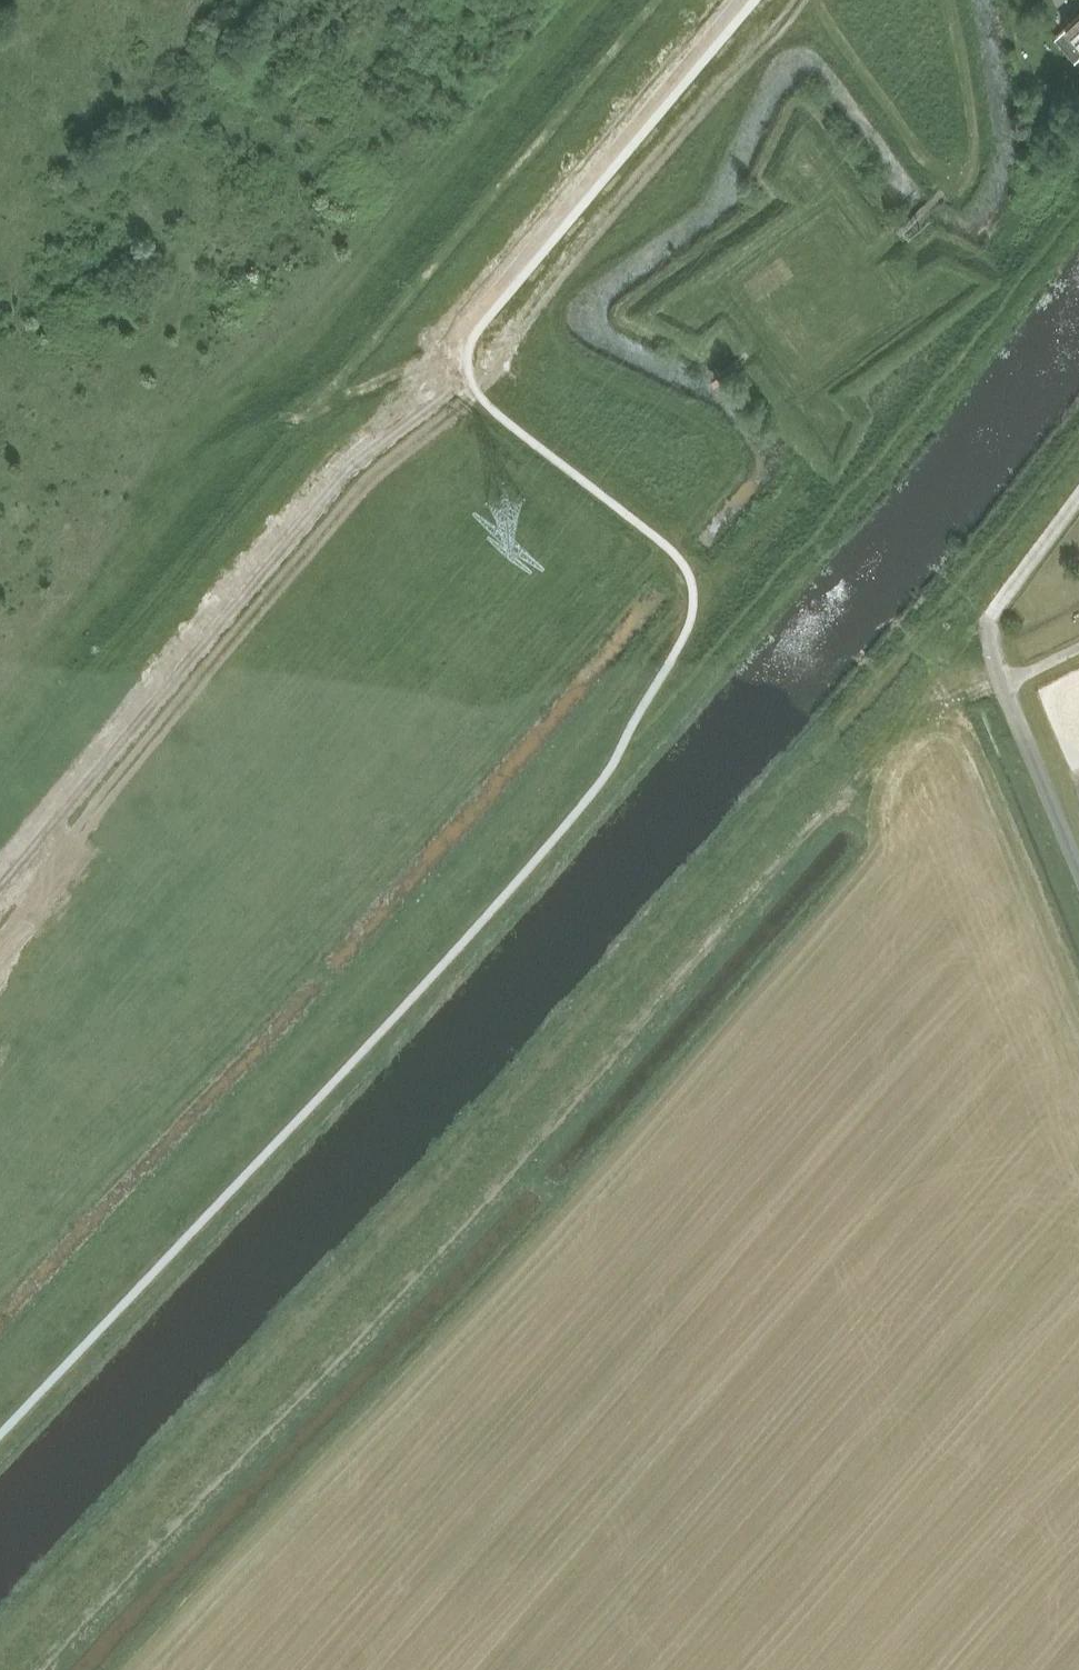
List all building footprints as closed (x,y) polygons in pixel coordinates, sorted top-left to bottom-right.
[(1064,27),(1078,44),(1078,14),(1064,27)]
